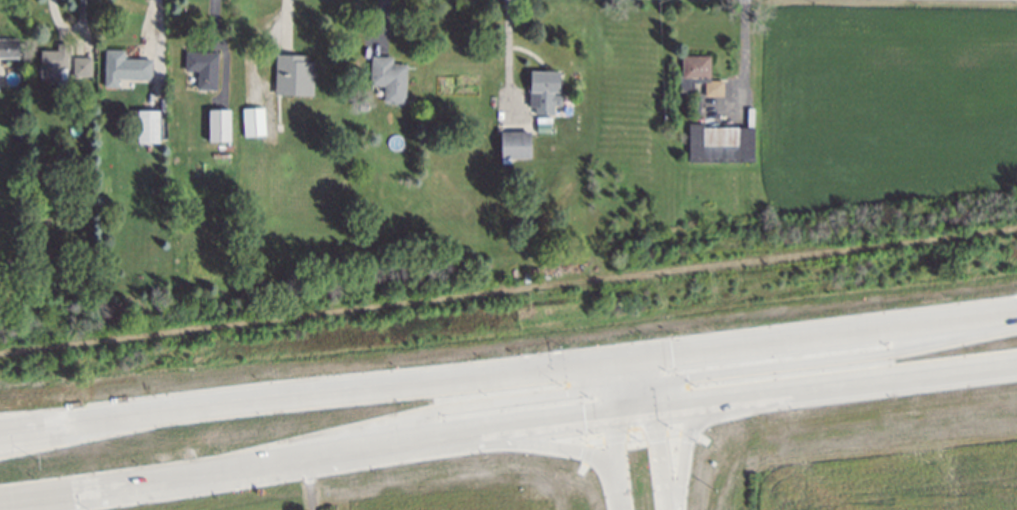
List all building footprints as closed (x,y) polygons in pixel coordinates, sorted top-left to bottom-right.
[(19,57),(18,38),(0,38),(0,57),(19,57)] [(69,69),(70,43),(57,43),(57,50),(41,50),(40,80),(61,80),(61,68),(69,69)] [(152,79),(152,58),(125,58),(125,49),(105,49),(104,87),(118,87),(118,79),(152,79)] [(218,90),(219,52),(186,51),(185,70),(198,71),(197,89),(218,90)] [(275,94),(314,95),(315,61),(308,61),(308,55),(276,54),(275,94)] [(723,95),(723,80),(710,80),(711,56),(682,55),(682,76),(705,76),(705,95),(723,95)] [(370,85),(384,86),(383,102),(406,103),(407,64),(393,63),(394,56),(371,56),(370,85)] [(92,76),(92,57),(74,57),(73,76),(92,76)] [(561,71),(531,71),(530,109),(554,110),(554,105),(560,105),(561,71)] [(244,135),(266,135),(265,107),(243,108),(244,135)] [(208,110),(209,141),(231,141),(230,109),(208,110)] [(160,111),(136,110),(135,141),(159,142),(160,111)] [(502,158),(531,158),(531,131),(501,132),(502,158)]
